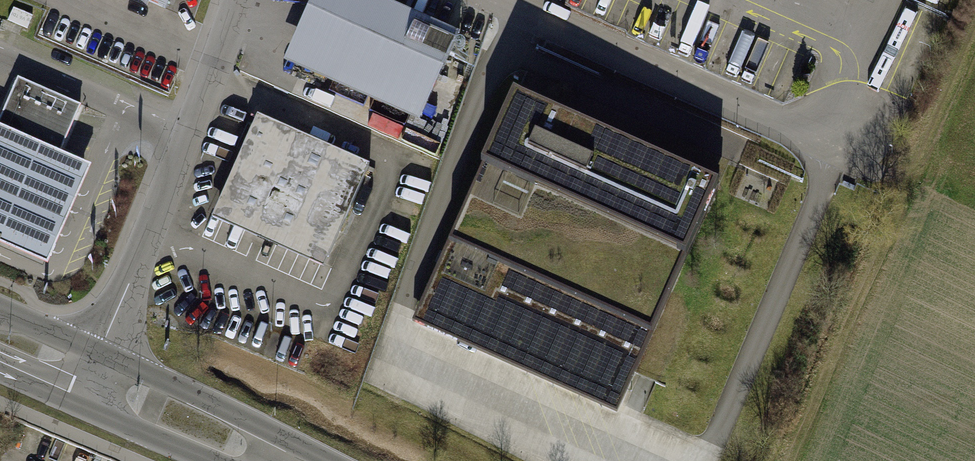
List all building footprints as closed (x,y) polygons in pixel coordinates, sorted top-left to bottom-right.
[(166,13),(172,0),(136,0),(166,13)] [(393,0),(310,0),(283,59),(419,119),(459,29),(393,0)] [(21,81),(0,130),(62,157),(83,108),(21,81)] [(720,178),(515,88),(412,321),(618,411),(720,178)] [(370,164),(256,114),(210,217),(324,268),(370,164)] [(418,142),(446,144),(448,122),(419,120),(418,142)] [(0,130),(0,248),(51,271),(95,172),(62,157),(0,130)]
